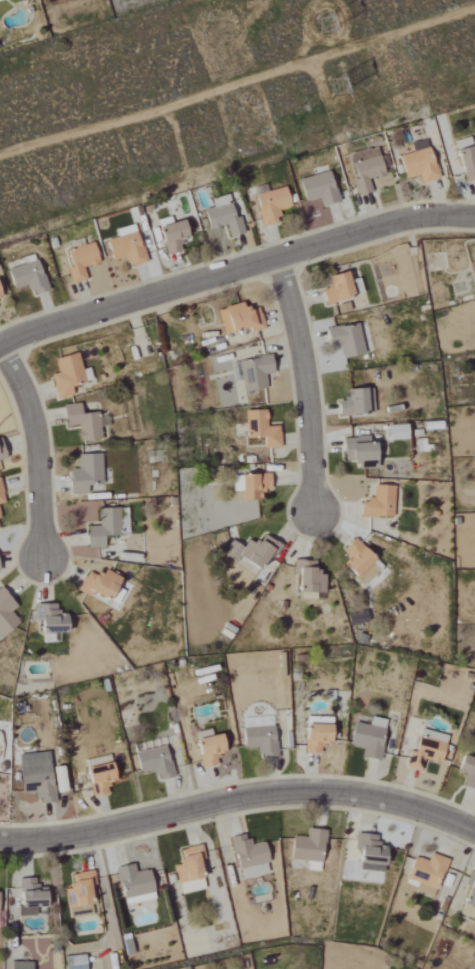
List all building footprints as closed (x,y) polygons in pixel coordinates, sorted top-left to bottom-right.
[(468,144),(467,137),(451,140),(459,181),(474,178),(474,143),(468,144)] [(431,180),(428,141),(405,143),(406,149),(397,149),(400,178),(417,176),(418,181),(431,180)] [(358,197),(373,193),(370,180),(386,176),(379,147),(352,154),(358,178),(353,180),(358,197)] [(340,202),(331,171),(300,180),(307,202),(320,199),(322,208),(340,202)] [(264,227),(281,222),(278,211),(292,207),(287,187),(255,195),(264,227)] [(245,234),(241,217),(236,218),(230,195),(212,200),(214,207),(206,210),(211,230),(227,226),(231,238),(245,234)] [(168,255),(184,252),(182,243),(200,239),(196,219),(173,225),(171,217),(159,220),(168,255)] [(107,240),(113,260),(127,256),(130,267),(147,262),(138,231),(107,240)] [(68,268),(73,284),(88,280),(84,268),(100,264),(95,243),(68,250),(73,267),(68,268)] [(16,290),(27,285),(31,295),(49,289),(38,259),(9,270),(16,290)] [(358,294),(354,278),(342,281),(339,270),(321,274),(324,287),(317,289),(320,303),(358,294)] [(255,305),(239,309),(237,302),(214,308),(220,332),(244,326),(246,332),(262,328),(255,305)] [(336,313),(348,310),(345,302),(333,305),(336,313)] [(339,358),(361,354),(356,323),(322,328),(325,346),(337,344),(339,358)] [(52,375),(58,400),(74,396),(72,387),(87,384),(80,354),(56,360),(59,373),(52,375)] [(241,391),(264,388),(262,374),(270,373),(267,355),(237,359),(241,391)] [(334,414),(371,414),(371,388),(344,388),(345,399),(334,399),(334,414)] [(67,427),(79,426),(81,442),(103,439),(101,428),(110,427),(109,418),(101,419),(100,413),(83,415),(81,404),(64,406),(67,427)] [(241,410),(242,437),(259,437),(259,449),(277,448),(276,425),(263,426),(263,409),(241,410)] [(404,425),(382,426),(382,439),(404,438),(404,425)] [(354,468),(370,468),(368,436),(338,438),(339,460),(353,459),(354,468)] [(103,485),(102,454),(80,455),(81,469),(71,469),(72,494),(89,493),(89,485),(103,485)] [(267,474),(235,473),(234,499),(259,499),(259,489),(267,489),(267,474)] [(390,517),(391,486),(370,485),(369,499),(358,499),(357,516),(390,517)] [(82,526),(82,547),(104,547),(104,534),(124,534),(124,509),(94,509),(94,526),(82,526)] [(246,539),(234,555),(257,573),(278,547),(262,535),(254,545),(246,539)] [(337,563),(359,586),(379,567),(350,537),(340,547),(346,554),(337,563)] [(313,560),(291,560),(290,587),(296,587),(296,599),(313,600),(314,593),(321,593),(322,574),(313,574),(313,560)] [(85,567),(75,592),(88,596),(89,593),(105,599),(113,578),(85,567)] [(17,621),(8,611),(14,606),(0,590),(0,636),(17,621)] [(33,604),(34,633),(66,632),(65,615),(55,615),(55,603),(33,604)] [(383,719),(370,717),(369,725),(350,722),(347,746),(360,748),(359,758),(378,760),(383,719)] [(299,753),(319,754),(320,742),(329,742),(330,725),(300,723),(299,753)] [(239,728),(240,749),(256,748),(257,759),(275,758),(275,748),(289,747),(288,732),(281,732),(280,725),(239,728)] [(216,765),(215,753),(223,753),(221,734),(208,735),(207,728),(188,730),(193,768),(216,765)] [(438,764),(445,735),(414,728),(405,768),(418,771),(421,760),(438,764)] [(170,775),(166,746),(132,751),(135,773),(150,771),(151,778),(170,775)] [(81,760),(83,767),(108,762),(107,755),(81,760)] [(454,756),(451,772),(462,774),(459,787),(474,790),(474,760),(454,756)] [(53,802),(52,791),(61,791),(59,766),(47,766),(46,762),(16,763),(17,793),(35,792),(35,803),(53,802)] [(82,785),(86,784),(89,797),(106,792),(104,782),(113,780),(108,762),(78,770),(82,785)] [(289,836),(287,859),(305,861),(304,870),(319,871),(323,830),(305,828),(304,837),(289,836)] [(238,879),(268,871),(260,841),(246,845),(242,833),(227,837),(238,879)] [(384,847),(375,847),(375,835),(354,834),(352,870),(383,871),(384,847)] [(177,894),(202,889),(196,860),(201,859),(199,844),(176,848),(178,857),(170,859),(177,894)] [(443,858),(427,854),(425,860),(410,856),(403,880),(415,883),(413,891),(432,896),(443,858)] [(145,869),(132,872),(130,863),(113,866),(120,905),(151,899),(145,869)] [(93,885),(92,870),(68,873),(69,882),(60,883),(63,906),(89,903),(87,886),(93,885)] [(466,873),(456,915),(472,919),(474,911),(474,875),(466,873)] [(31,878),(14,878),(15,916),(33,915),(32,907),(43,907),(43,887),(32,887),(31,878)] [(66,908),(67,918),(90,915),(89,904),(66,908)] [(61,956),(62,968),(81,968),(81,956),(61,956)]
